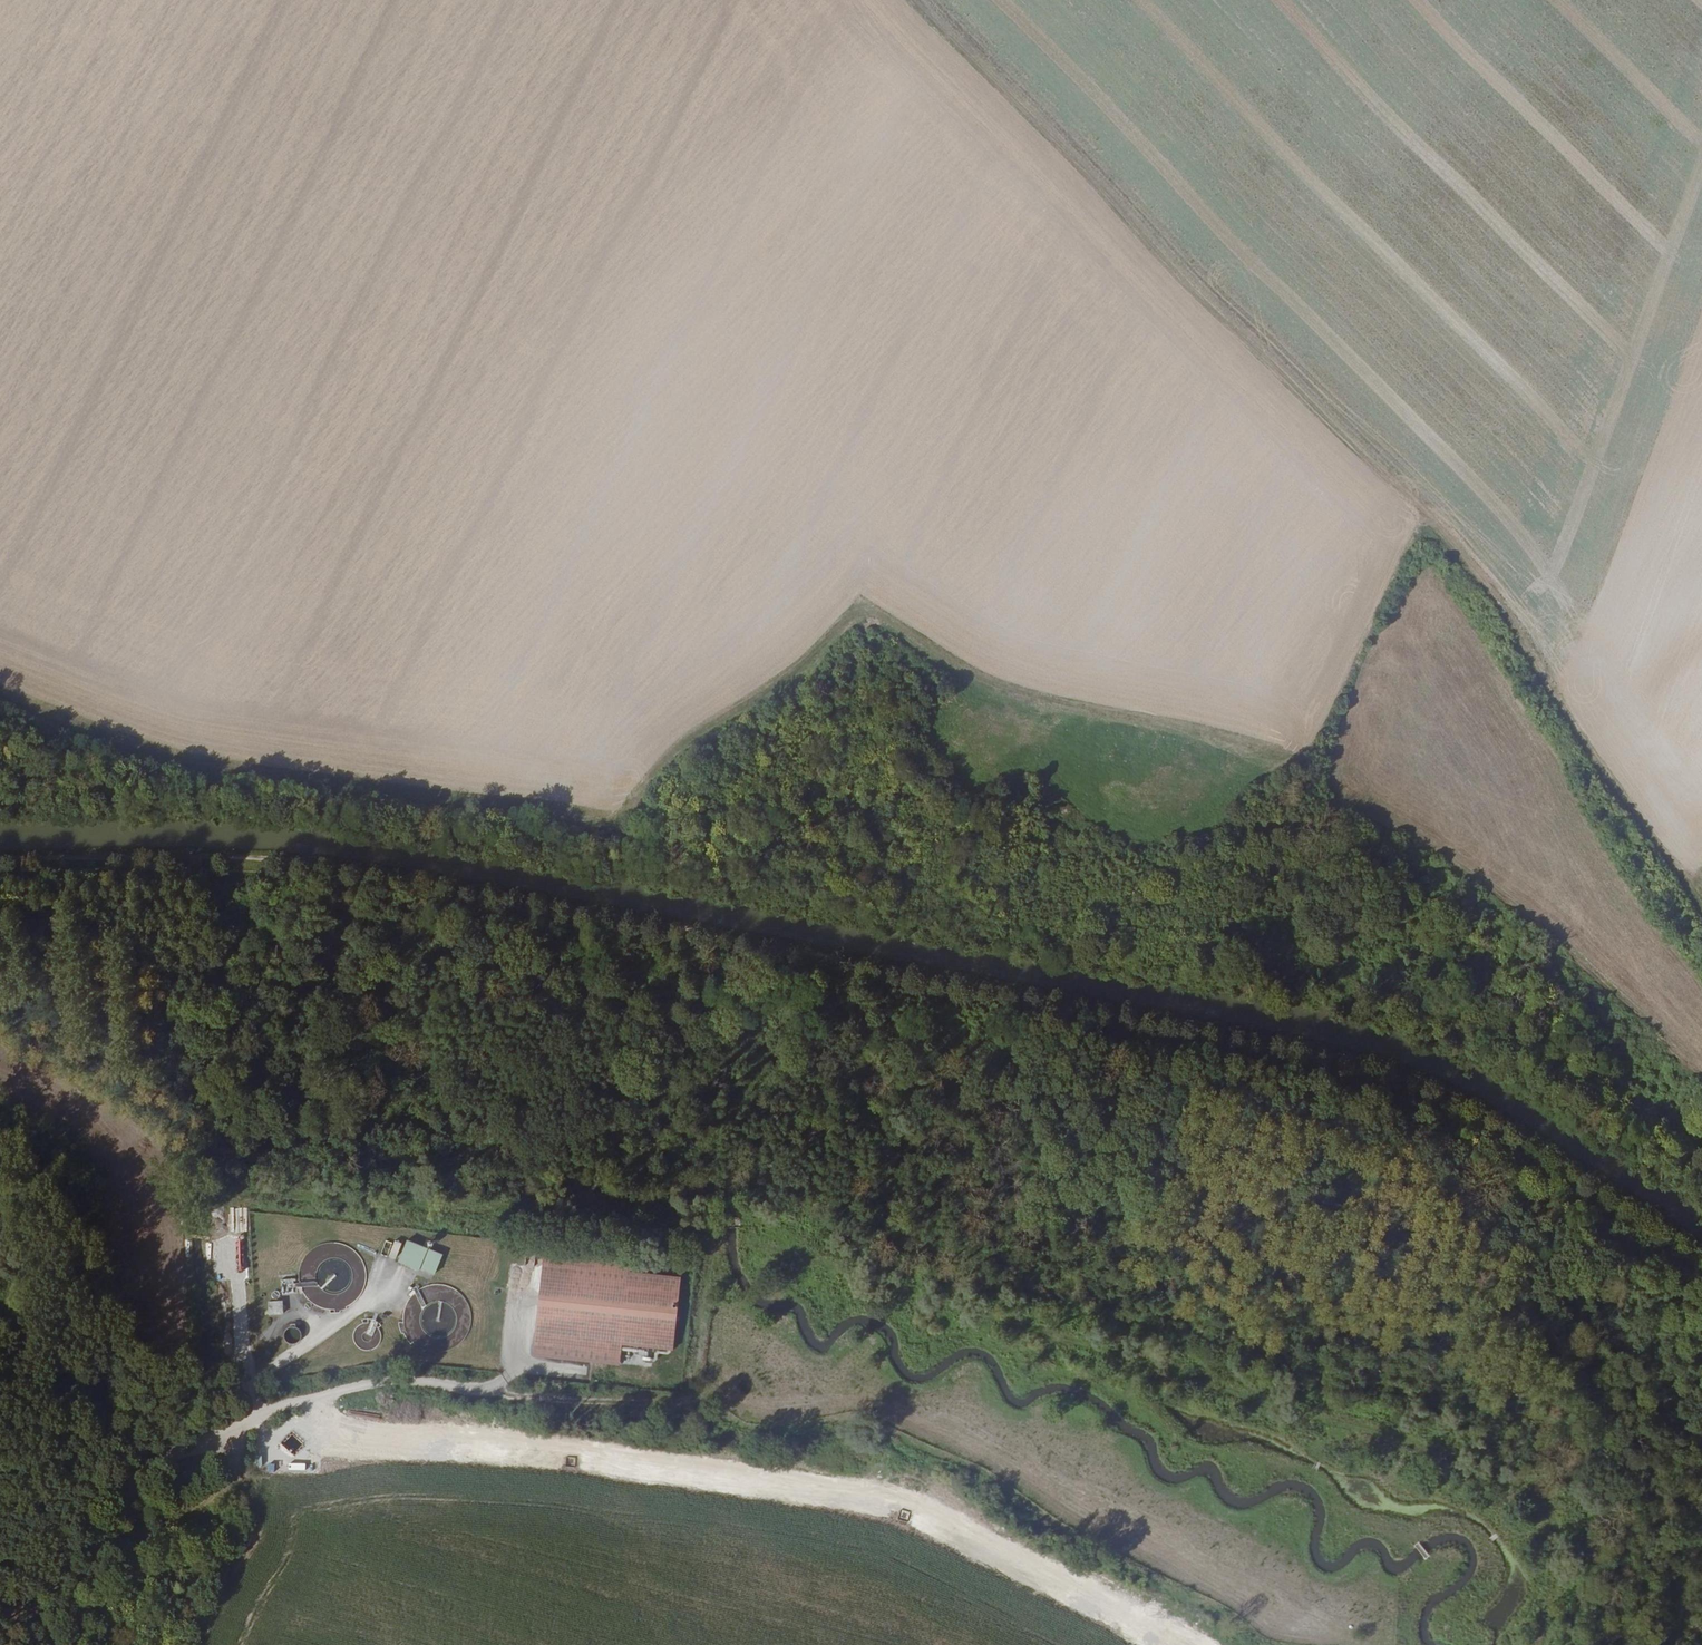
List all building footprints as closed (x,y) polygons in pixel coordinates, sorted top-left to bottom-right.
[(394,1239),(389,1256),(396,1258),(401,1241),(394,1239)] [(398,1261),(435,1275),(443,1253),(406,1239),(398,1261)] [(631,1266),(544,1256),(533,1359),(619,1368),(621,1348),(673,1354),(681,1278),(630,1272),(631,1266)] [(295,1279),(284,1279),(283,1291),(294,1291),(295,1279)] [(283,1300),(268,1300),(268,1314),(283,1314),(283,1300)]
